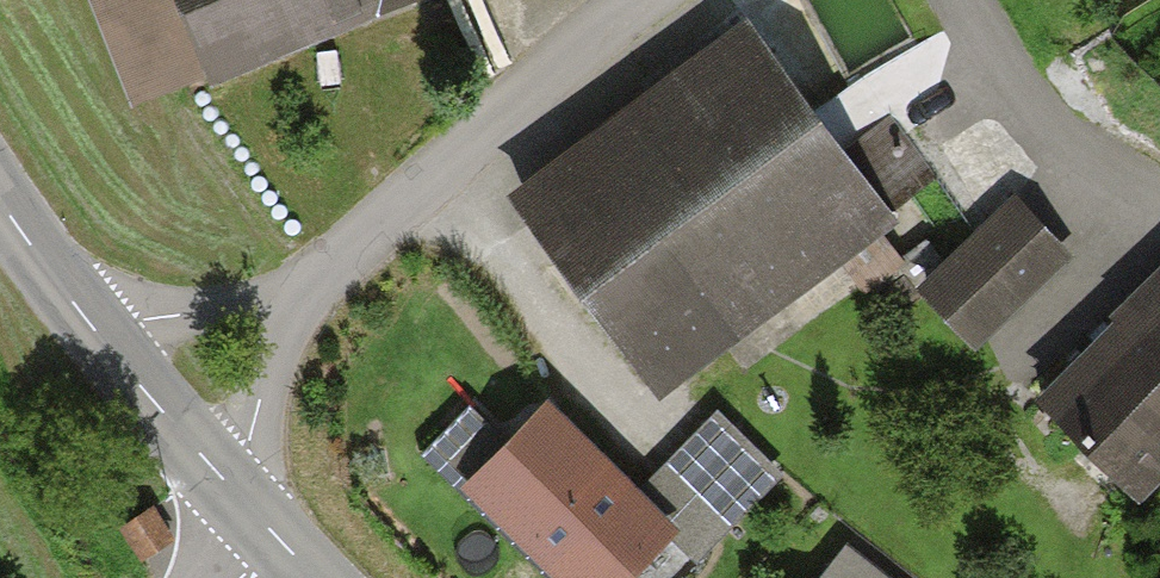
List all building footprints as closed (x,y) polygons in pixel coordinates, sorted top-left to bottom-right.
[(146,89),(359,0),(109,0),(146,89)] [(538,227),(651,384),(933,182),(883,112),(837,145),(774,58),(538,227)] [(1062,255),(1013,203),(928,284),(977,335),(1062,255)] [(944,264),(920,233),(862,277),(886,308),(944,264)] [(1063,390),(1053,381),(1039,394),(1133,489),(1159,463),(1159,295),(1063,390)] [(549,411),(478,482),(575,577),(611,577),(664,525),(549,411)] [(777,479),(717,419),(701,435),(710,444),(656,497),(707,548),(777,479)] [(169,540),(150,510),(126,525),(145,555),(169,540)] [(845,547),(821,577),(886,577),(845,547)]
